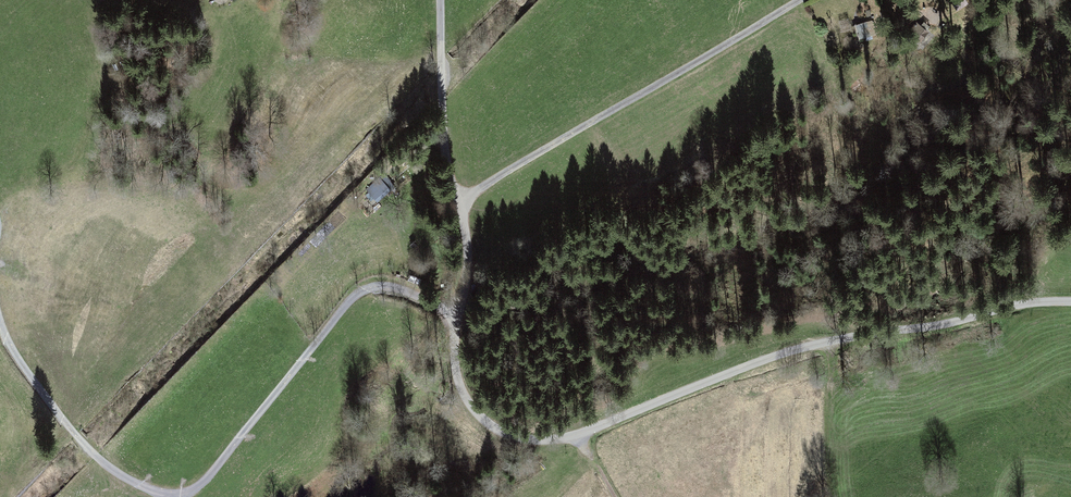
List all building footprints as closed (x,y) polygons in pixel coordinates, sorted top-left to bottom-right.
[(856,25),(860,37),(871,34),(868,22),(856,25)] [(927,32),(917,24),(910,32),(920,40),(927,32)] [(383,178),(367,190),(378,205),(394,193),(383,178)]
